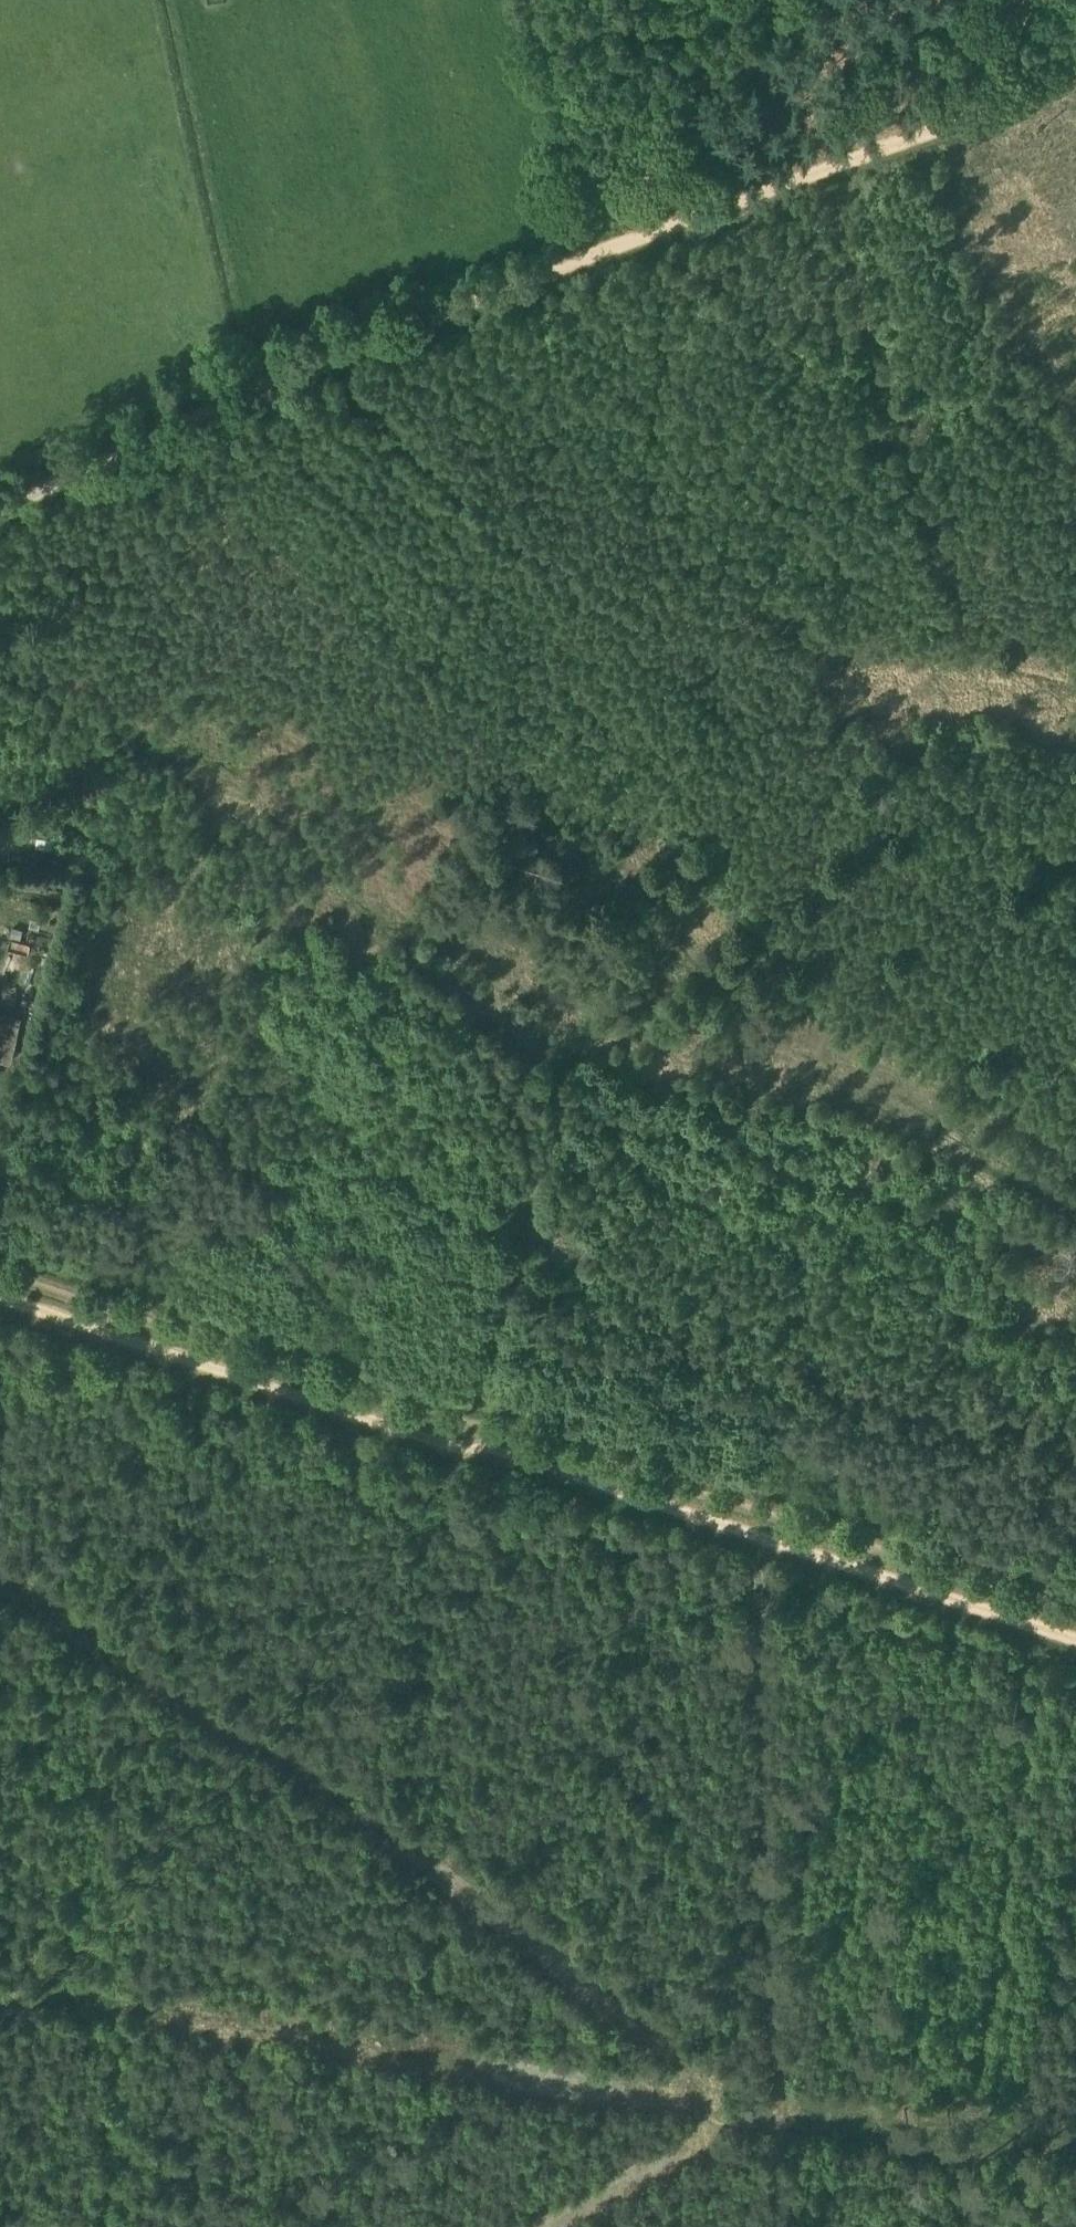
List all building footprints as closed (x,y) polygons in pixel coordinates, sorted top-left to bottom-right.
[(21,1012),(0,1007),(0,1054),(11,1056),(21,1012)]
